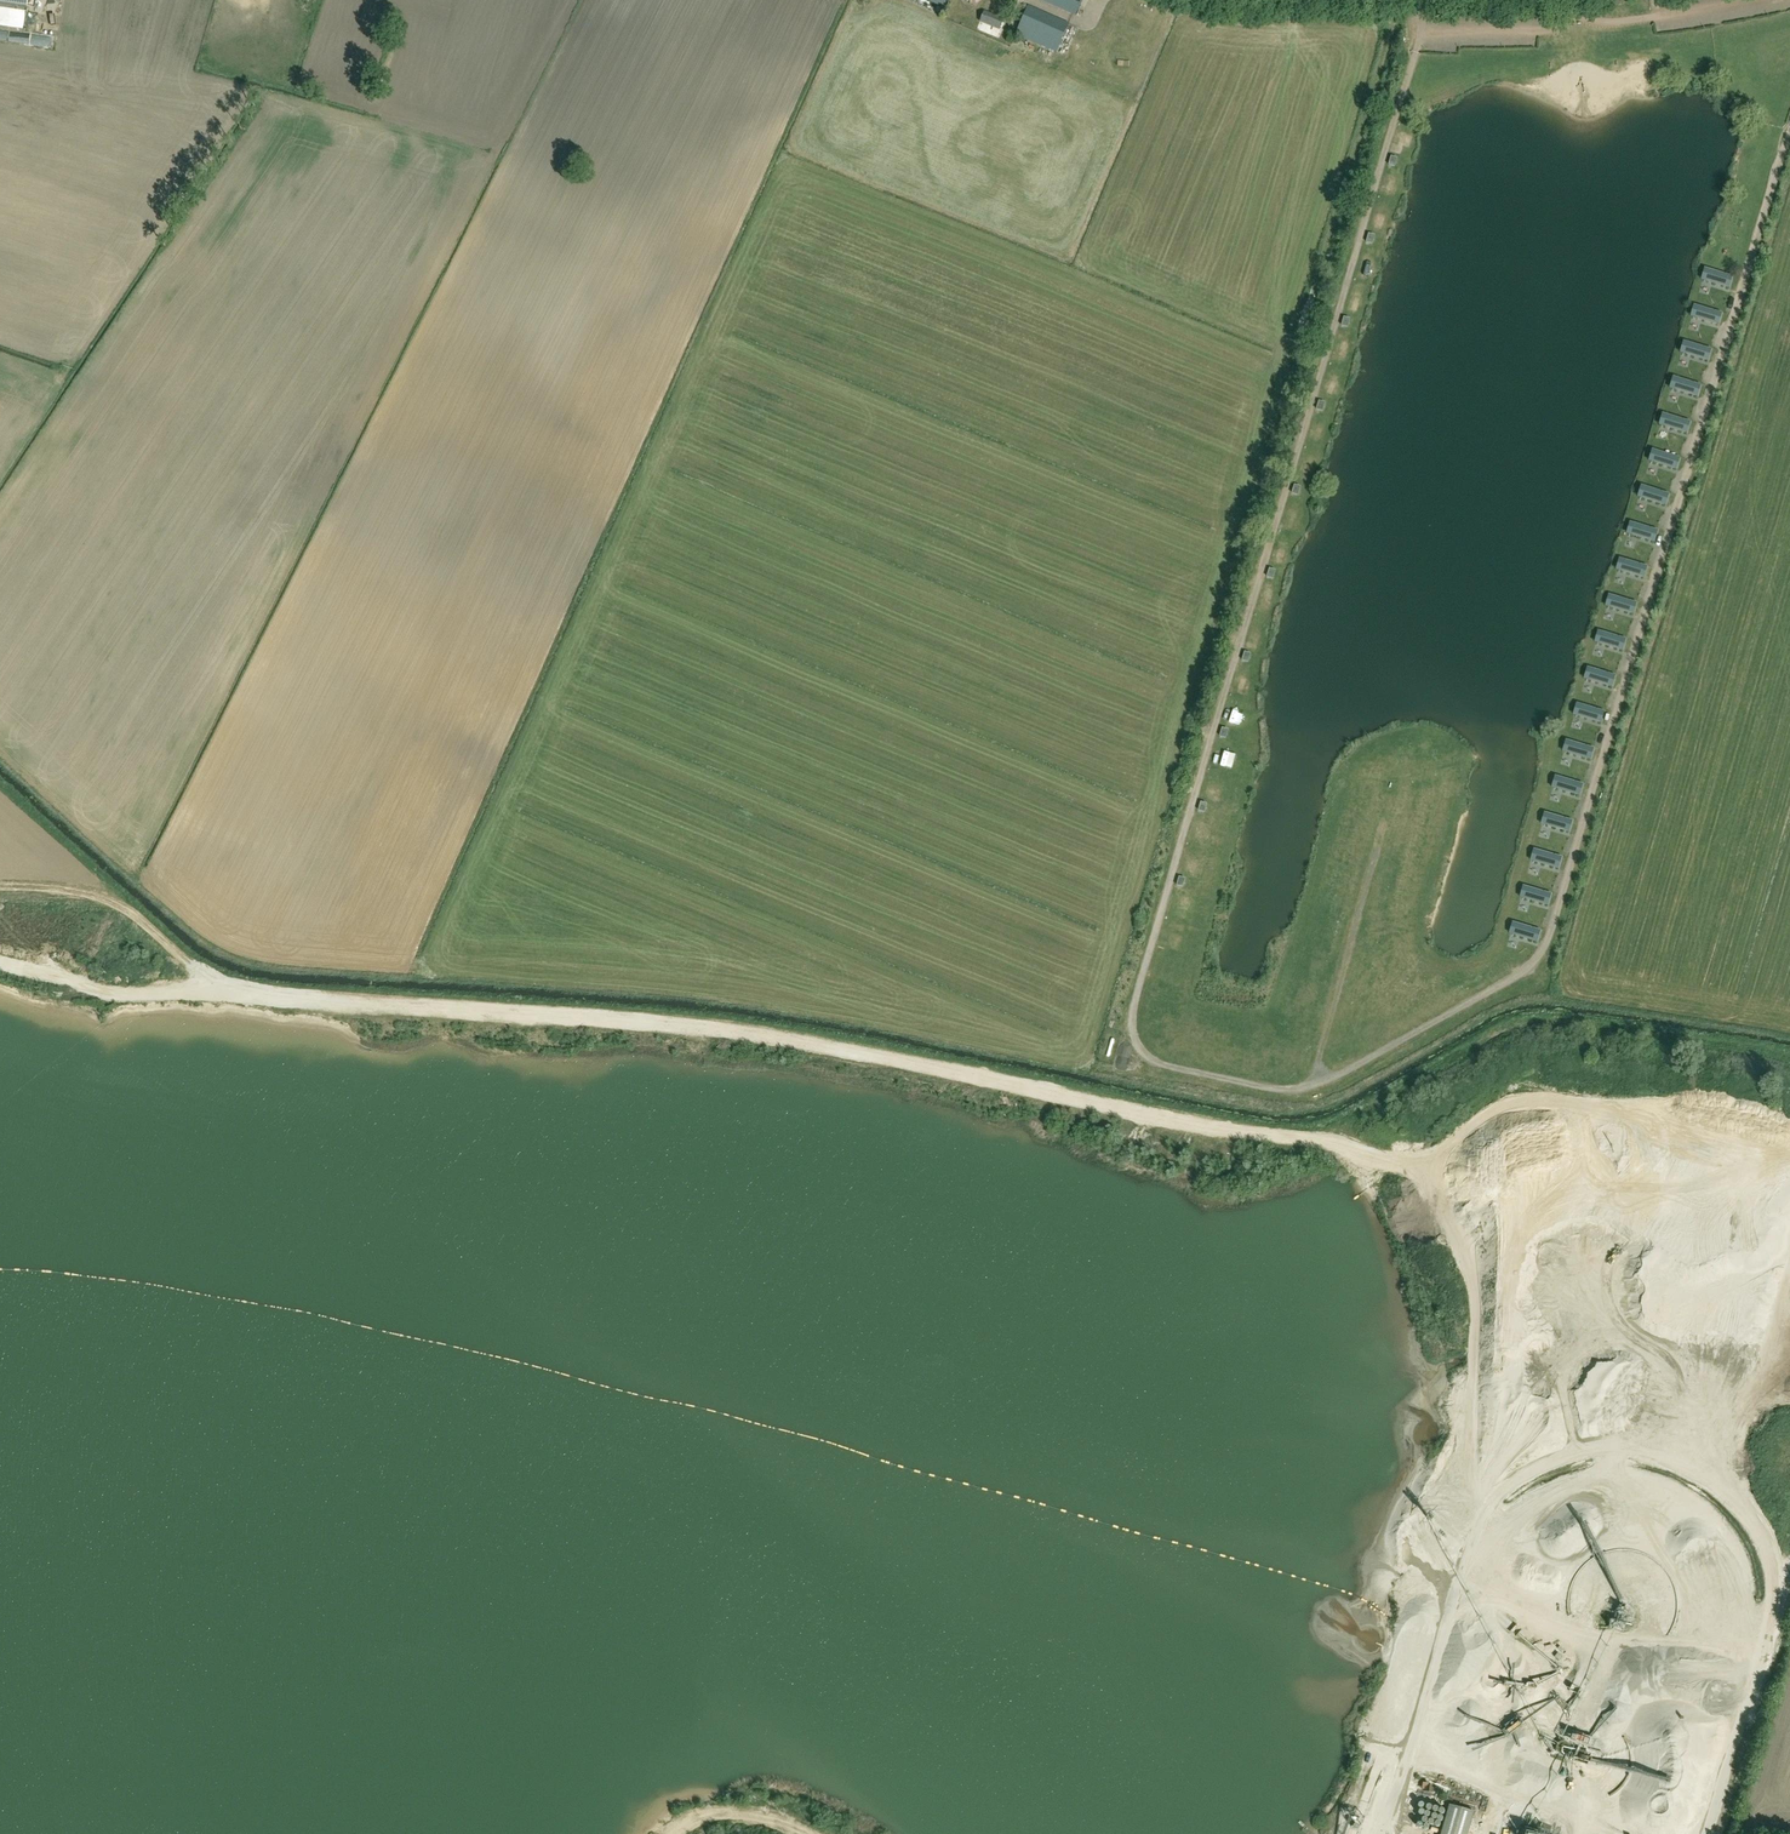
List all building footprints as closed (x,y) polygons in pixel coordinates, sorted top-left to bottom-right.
[(997,9),(1003,4),(1000,0),(995,0),(992,3),(997,9)] [(1075,16),(1082,0),(1041,0),(1075,16)] [(9,25),(11,6),(0,6),(0,24),(9,25)] [(1016,35),(1056,52),(1068,24),(1028,7),(1016,35)] [(1004,19),(985,10),(985,11),(980,22),(999,30),(1004,19)] [(1517,1657),(1517,1675),(1532,1675),(1532,1657),(1517,1657)] [(1437,1784),(1448,1788),(1451,1778),(1440,1775),(1437,1784)] [(1474,1806),(1448,1803),(1445,1833),(1471,1833),(1474,1806)]
